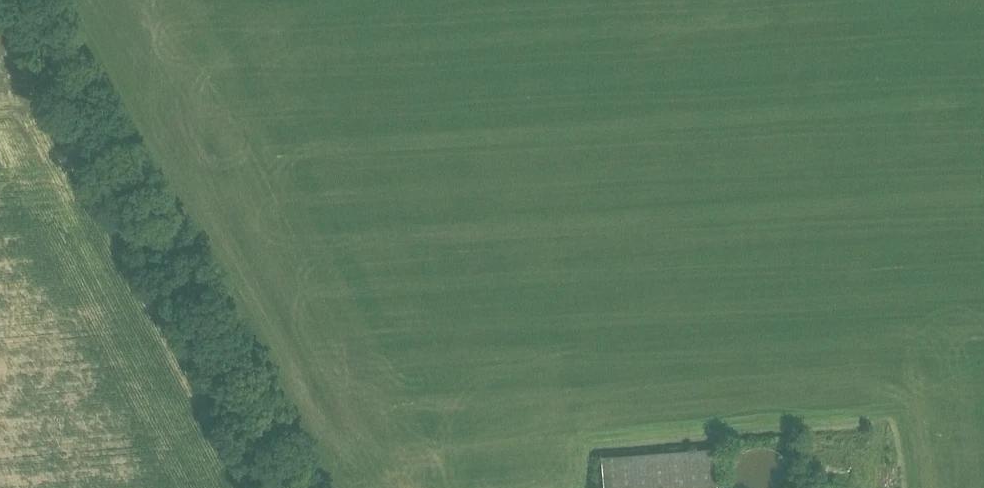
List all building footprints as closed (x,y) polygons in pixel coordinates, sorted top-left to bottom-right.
[(715,448),(601,457),(604,487),(718,487),(715,448)]
